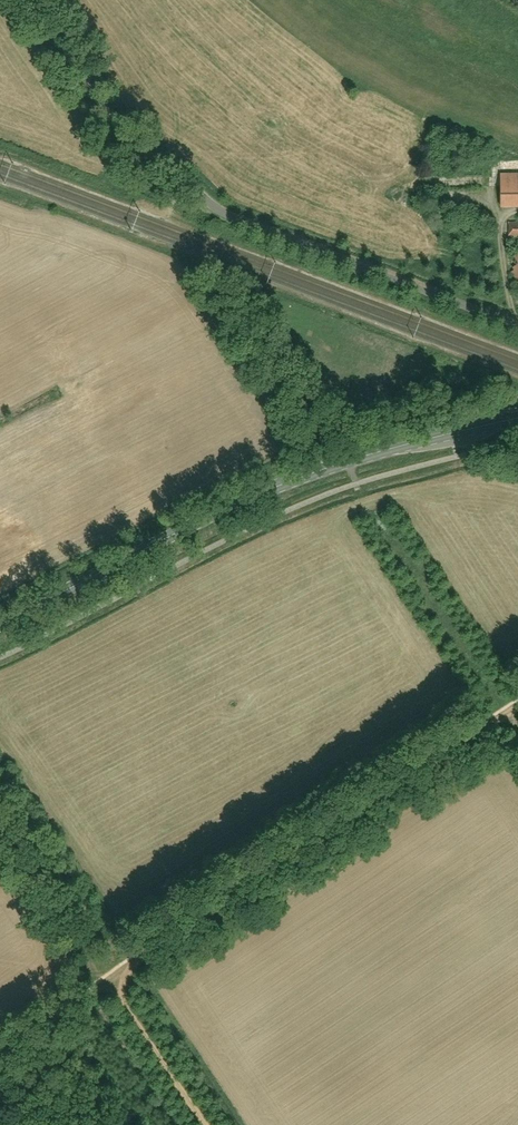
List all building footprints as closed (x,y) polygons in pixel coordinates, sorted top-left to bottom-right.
[(501,174),(502,207),(517,206),(517,174),(501,174)] [(509,222),(510,236),(517,236),(517,222),(509,222)]
